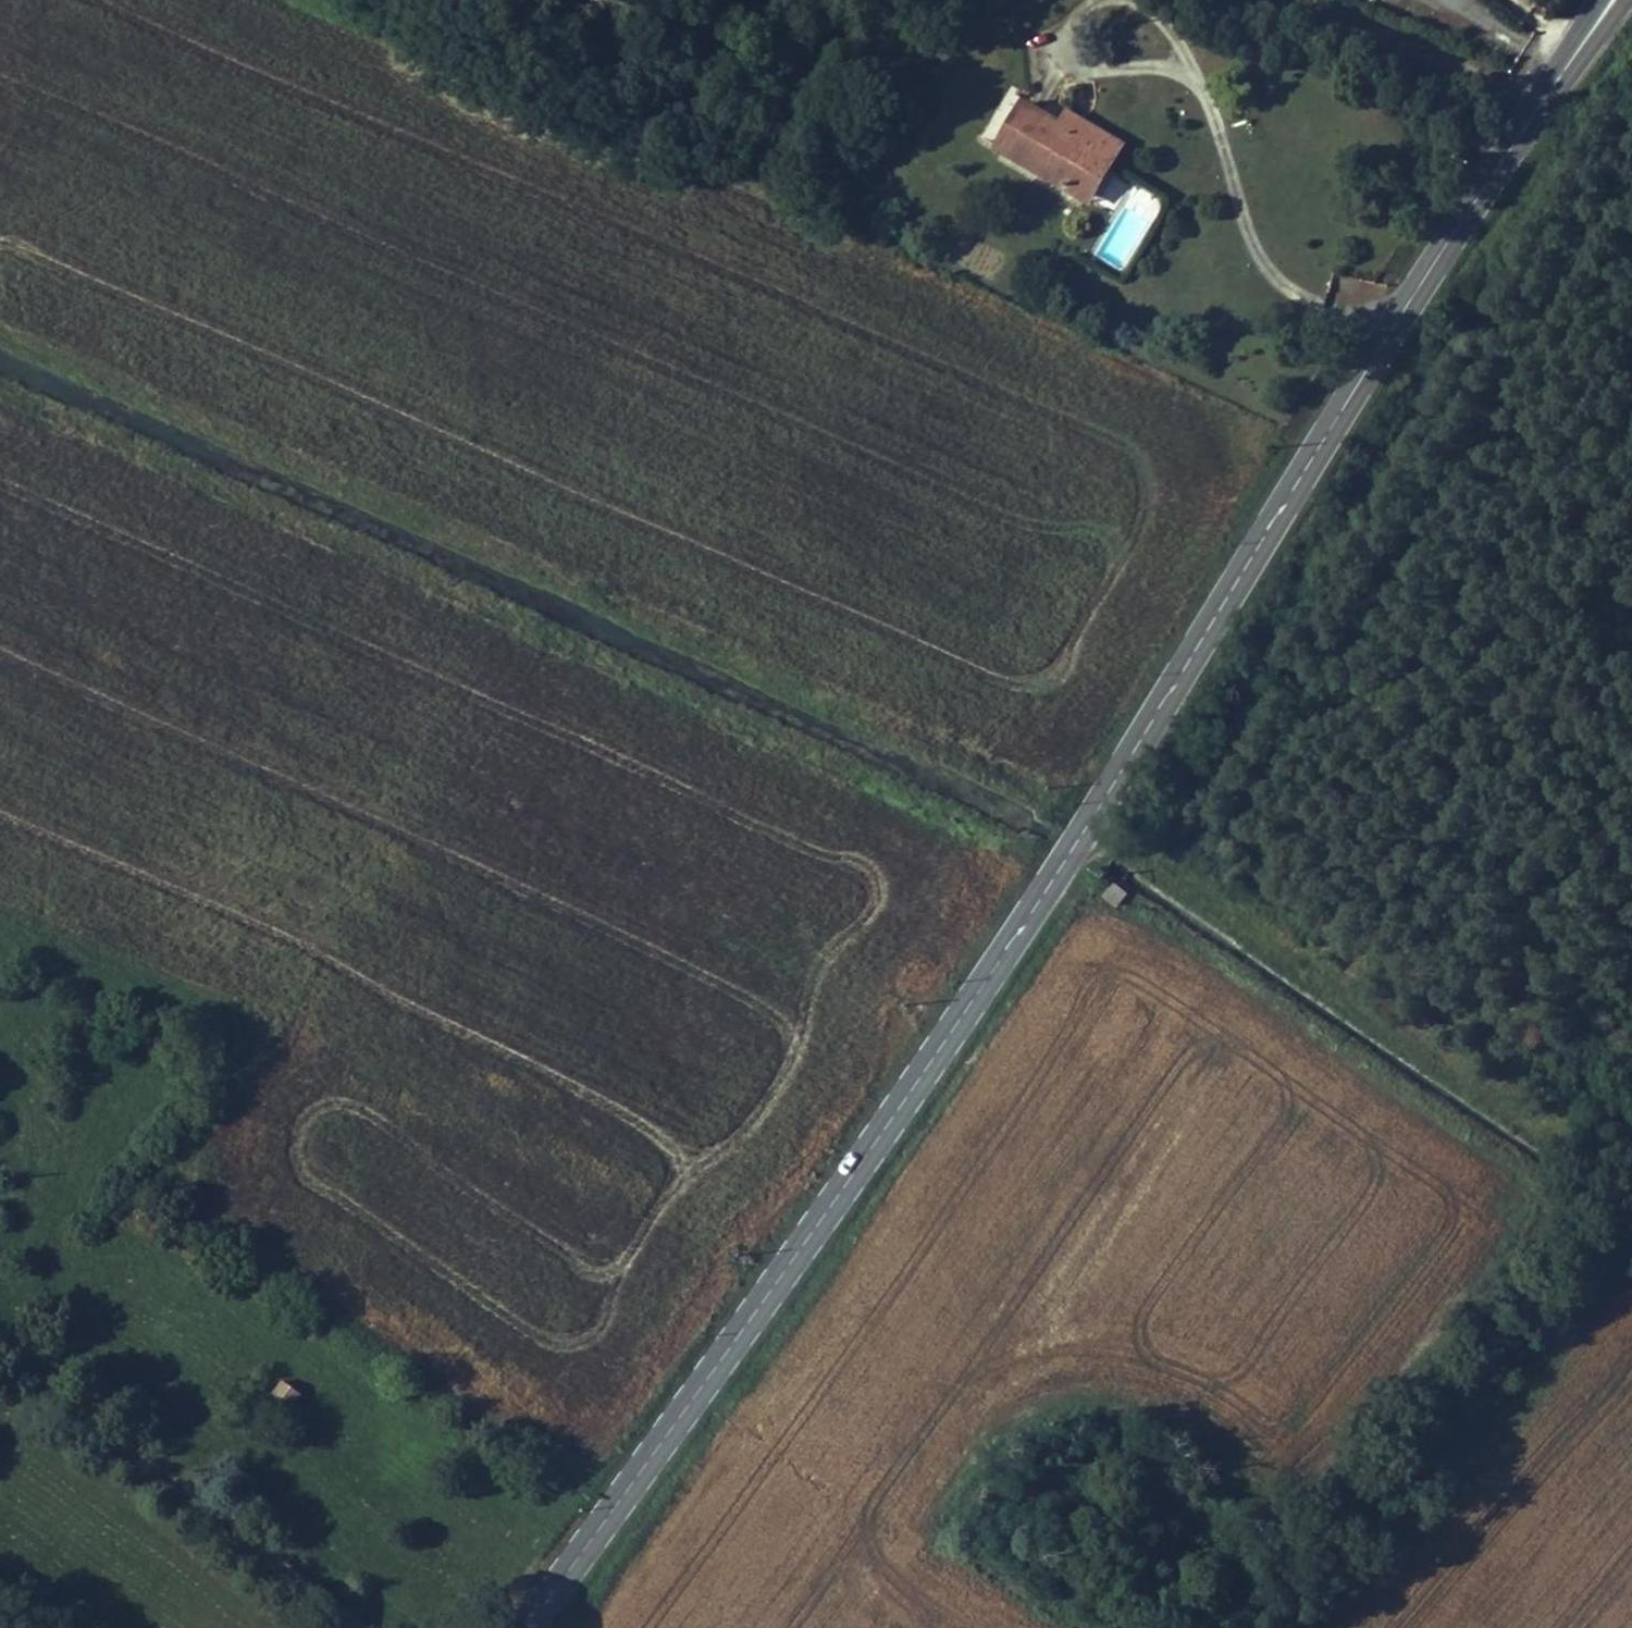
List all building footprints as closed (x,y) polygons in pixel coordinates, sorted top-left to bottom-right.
[(1009,93),(983,138),(992,144),(1019,99),(1009,93)] [(988,174),(1058,217),(1085,174),(1051,153),(1015,131),(988,174)] [(1119,169),(1062,135),(1051,153),(1085,174),(1107,188),(1119,169)] [(1107,188),(1085,174),(1058,217),(1080,231),(1107,188)] [(279,1380),(271,1397),(293,1407),(301,1391),(279,1380)]
